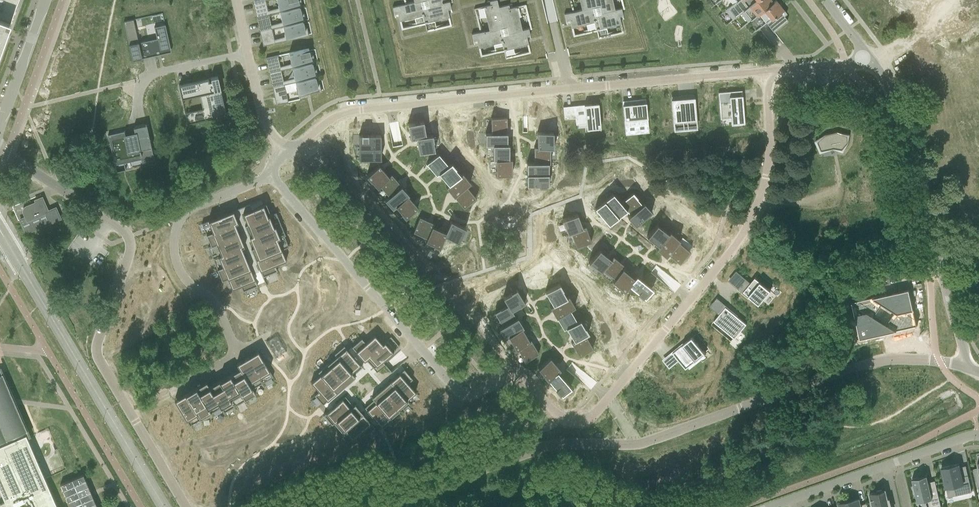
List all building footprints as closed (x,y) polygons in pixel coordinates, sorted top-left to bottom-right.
[(8,26),(18,0),(0,0),(0,23),(8,26)] [(267,11),(265,0),(253,3),(256,14),(260,13),(267,11)] [(260,15),(256,16),(256,17),(268,14),(279,12),(299,7),(302,7),(302,6),(299,6),(298,0),(277,0),(279,8),(267,11),(260,13),(260,15)] [(498,7),(497,0),(495,0),(491,1),(492,5),(474,9),(476,19),(485,16),(489,30),(489,31),(499,29),(503,28),(498,7)] [(581,10),(582,11),(592,9),(596,8),(594,0),(579,0),(581,10)] [(614,0),(594,0),(596,8),(599,7),(601,13),(617,9),(614,0)] [(727,9),(728,9),(735,17),(734,18),(735,18),(743,11),(748,8),(743,2),(745,0),(738,0),(736,2),(727,9)] [(743,11),(750,20),(750,21),(764,10),(773,3),(773,2),(772,1),(771,0),(758,0),(757,1),(748,8),(743,11)] [(773,3),(764,10),(770,18),(766,22),(766,23),(773,32),(774,31),(787,21),(783,16),(786,14),(783,9),(776,0),(773,3)] [(906,29),(933,8),(927,0),(884,0),(906,29)] [(416,26),(425,24),(422,9),(420,2),(414,3),(414,2),(392,7),(393,13),(397,12),(399,21),(414,17),(416,26)] [(451,7),(450,3),(449,3),(429,8),(422,9),(425,24),(426,32),(436,29),(434,20),(449,17),(447,8),(451,7)] [(507,5),(498,7),(503,28),(507,27),(508,33),(522,30),(519,17),(528,14),(525,5),(507,9),(507,5)] [(263,27),(264,30),(260,31),(272,29),(283,26),(303,22),(305,21),(305,20),(302,21),(299,7),(279,12),(282,22),(271,25),(263,27)] [(621,8),(617,9),(601,13),(601,14),(594,16),(597,31),(596,31),(598,39),(608,36),(608,35),(606,27),(621,24),(619,15),(622,14),(621,8)] [(588,33),(596,31),(597,31),(594,16),(592,9),(582,11),(581,10),(564,14),(565,20),(569,19),(571,27),(586,24),(588,33)] [(263,27),(271,25),(268,14),(256,17),(259,28),(263,27)] [(133,19),(123,22),(132,61),(157,55),(157,53),(170,51),(165,30),(166,30),(165,24),(154,27),(156,38),(138,42),(133,19)] [(266,42),(267,44),(263,45),(263,46),(308,36),(308,34),(305,35),(303,22),(283,26),(285,36),(274,39),(266,42)] [(8,26),(0,23),(0,49),(8,26)] [(504,51),(505,59),(515,56),(513,47),(528,44),(526,35),(530,34),(528,28),(522,30),(508,33),(508,34),(501,36),(504,51)] [(272,29),(260,31),(262,42),(266,42),(274,39),(272,29)] [(489,30),(481,32),(471,34),(473,39),(476,39),(478,47),(493,44),(495,53),(504,51),(501,36),(499,29),(489,31),(489,30)] [(280,67),(272,69),(273,71),(273,72),(281,70),(292,68),(312,63),(314,63),(314,62),(314,61),(311,62),(309,52),(309,51),(308,49),(289,53),(291,64),(280,67)] [(277,55),(266,58),(268,70),(272,69),(280,67),(277,55)] [(283,81),(275,83),(276,86),(284,85),(295,82),(315,78),(318,77),(317,76),(315,76),(313,67),(312,65),(312,63),(292,68),(294,78),(283,81)] [(273,72),(269,73),(271,84),(275,83),(283,81),(281,70),(273,72)] [(206,79),(178,85),(181,99),(207,93),(210,107),(191,111),(192,115),(185,116),(187,124),(223,116),(226,115),(226,114),(217,76),(210,78),(211,81),(209,81),(208,78),(206,79)] [(315,78),(295,82),(298,96),(299,96),(321,91),(321,90),(318,91),(316,81),(315,79),(315,78)] [(958,87),(962,99),(978,94),(978,81),(958,87)] [(276,86),(272,87),(274,98),(275,99),(281,97),(282,103),(288,102),(284,85),(276,86)] [(741,91),(718,92),(720,119),(721,119),(730,118),(731,123),(743,122),(744,122),(743,117),(741,91)] [(681,99),(671,100),(673,130),(674,130),(674,127),(680,126),(681,129),(689,128),(689,126),(695,125),(696,128),(697,128),(694,94),(680,95),(681,99)] [(962,99),(965,110),(978,106),(978,94),(962,99)] [(634,102),(622,103),(624,126),(625,126),(627,126),(648,124),(645,99),(634,100),(634,102)] [(585,105),(563,107),(564,119),(575,118),(576,125),(586,124),(599,122),(600,122),(598,106),(585,107),(585,105)] [(506,117),(491,118),(491,119),(491,132),(491,133),(507,133),(506,117)] [(423,121),(407,124),(410,139),(416,138),(426,136),(426,135),(426,134),(423,123),(423,121)] [(970,125),(973,153),(978,152),(978,124),(970,125)] [(125,131),(108,135),(114,165),(141,159),(141,162),(154,159),(146,125),(133,127),(135,136),(126,138),(125,131)] [(816,141),(816,142),(817,145),(818,145),(819,146),(818,147),(820,152),(821,152),(824,152),(824,151),(830,149),(830,150),(833,149),(835,150),(835,149),(837,149),(837,150),(842,151),(843,151),(845,148),(844,147),(846,145),(846,146),(848,143),(848,140),(847,140),(848,139),(849,139),(849,135),(849,134),(848,134),(844,133),(844,135),(841,133),(841,132),(837,131),(832,132),(832,133),(830,134),(830,133),(825,134),(822,136),(823,137),(820,139),(819,138),(816,141)] [(553,132),(537,132),(537,147),(537,148),(550,148),(553,148),(553,146),(553,134),(553,132)] [(491,133),(485,133),(485,144),(485,145),(493,145),(493,144),(507,144),(507,133),(491,133)] [(426,136),(416,138),(419,153),(434,150),(434,148),(432,136),(432,134),(426,135),(426,136)] [(380,135),(359,135),(359,146),(359,147),(361,147),(362,147),(380,147),(380,135)] [(391,143),(382,145),(382,163),(391,174),(401,186),(409,195),(433,223),(434,223),(438,225),(451,215),(447,211),(450,209),(453,213),(462,206),(453,196),(446,187),(436,176),(426,164),(419,156),(419,153),(416,138),(410,139),(402,141),(403,146),(392,148),(392,147),(391,143)] [(507,144),(493,144),(493,145),(493,146),(493,158),(493,160),(496,160),(496,159),(509,159),(509,144),(507,144)] [(361,147),(359,147),(359,159),(361,159),(381,158),(380,147),(362,147),(361,147)] [(537,147),(534,147),(534,156),(534,162),(534,163),(548,162),(548,163),(550,163),(550,162),(550,161),(550,149),(550,148),(537,148),(537,147)] [(438,153),(426,164),(436,176),(439,174),(439,173),(448,165),(447,164),(440,155),(438,153)] [(509,159),(496,159),(496,160),(496,161),(496,173),(496,175),(512,175),(511,159),(509,159)] [(534,162),(526,162),(526,174),(546,174),(548,174),(548,173),(548,163),(548,162),(534,163),(534,162)] [(448,165),(439,173),(439,174),(448,185),(461,175),(460,174),(460,173),(452,164),(451,163),(448,165)] [(379,165),(367,175),(368,176),(376,186),(377,187),(380,185),(379,185),(389,177),(389,176),(379,165)] [(867,177),(860,179),(857,170),(845,174),(850,188),(869,181),(867,177)] [(448,185),(446,187),(453,196),(465,185),(466,186),(470,182),(470,181),(463,173),(462,173),(460,174),(461,175),(448,185)] [(389,177),(379,185),(380,185),(380,186),(388,195),(389,196),(401,186),(391,174),(389,176),(389,177)] [(546,174),(526,174),(527,186),(546,186),(548,186),(548,174),(546,174)] [(465,185),(453,196),(462,206),(463,207),(476,197),(474,196),(466,186),(465,185)] [(386,198),(384,199),(392,209),(394,207),(396,206),(395,206),(407,196),(408,196),(409,195),(401,186),(389,196),(386,198)] [(613,193),(604,200),(605,202),(618,217),(626,210),(620,203),(621,202),(614,195),(613,193)] [(621,202),(620,203),(626,210),(630,214),(642,204),(641,203),(633,194),(632,193),(621,202)] [(407,196),(395,206),(396,206),(396,207),(404,216),(405,217),(418,207),(408,196),(407,196)] [(25,217),(20,220),(26,233),(50,223),(60,218),(59,218),(55,209),(56,208),(55,208),(49,211),(48,211),(43,200),(36,203),(36,201),(35,201),(36,202),(26,207),(25,207),(25,208),(24,208),(24,209),(23,209),(23,210),(23,211),(23,212),(23,213),(24,213),(24,215),(25,217)] [(603,201),(594,208),(609,225),(618,217),(605,202),(604,200),(603,201)] [(630,214),(627,216),(635,226),(652,212),(651,211),(644,203),(644,202),(642,204),(630,214)] [(229,212),(201,223),(211,245),(208,247),(213,260),(215,259),(218,267),(216,267),(222,281),(227,278),(232,289),(240,286),(242,292),(257,286),(257,285),(253,275),(260,272),(262,277),(263,277),(277,271),(275,265),(286,261),(281,250),(288,247),(284,236),(285,235),(276,212),(270,214),(266,203),(263,205),(251,209),(249,204),(237,208),(233,210),(229,212)] [(577,213),(562,219),(563,221),(567,232),(568,234),(571,233),(570,232),(582,228),(582,227),(577,213)] [(419,217),(413,231),(414,232),(425,237),(426,237),(427,238),(432,226),(434,223),(433,223),(419,217)] [(606,236),(599,244),(613,256),(625,266),(636,275),(643,281),(649,273),(656,265),(664,255),(656,248),(620,219),(608,233),(612,236),(610,239),(606,236)] [(446,232),(444,235),(445,236),(458,242),(459,240),(464,229),(465,227),(450,221),(445,232),(446,232)] [(657,224),(646,236),(658,246),(659,246),(668,234),(668,233),(667,233),(658,225),(657,224)] [(426,237),(425,240),(427,241),(438,246),(439,247),(445,236),(444,235),(446,232),(445,232),(432,226),(427,238),(426,237)] [(582,228),(570,232),(571,233),(571,234),(575,245),(576,247),(591,241),(585,226),(582,227),(582,228)] [(658,246),(656,248),(664,255),(665,256),(667,254),(667,253),(677,241),(678,241),(679,239),(670,232),(668,233),(668,234),(659,246),(658,246)] [(677,241),(667,253),(667,254),(679,263),(689,251),(688,250),(678,242),(678,241),(677,241)] [(599,249),(589,261),(590,263),(600,270),(601,271),(603,269),(611,259),(599,249)] [(611,259),(603,269),(604,270),(613,277),(614,278),(623,268),(623,269),(625,266),(613,256),(611,259)] [(614,278),(612,280),(614,282),(623,289),(624,291),(629,285),(628,285),(634,278),(623,269),(623,268),(614,278)] [(634,278),(628,285),(629,285),(643,297),(645,298),(653,289),(651,287),(643,281),(636,275),(634,278)] [(746,279),(738,287),(759,304),(771,290),(770,290),(756,278),(755,277),(750,283),(746,279)] [(559,284),(545,292),(552,305),(553,305),(566,297),(566,296),(560,285),(559,284)] [(504,296),(503,297),(507,305),(508,305),(511,311),(512,310),(525,303),(516,289),(515,290),(504,296)] [(860,339),(880,334),(917,326),(909,289),(888,293),(851,302),(860,339)] [(552,305),(550,306),(556,317),(569,308),(570,309),(575,306),(574,305),(569,296),(568,295),(566,297),(553,305),(552,305)] [(527,308),(516,315),(517,316),(523,327),(530,339),(539,353),(543,361),(554,354),(562,367),(565,370),(572,362),(580,358),(579,356),(571,342),(563,330),(556,317),(550,306),(545,298),(530,307),(533,312),(530,313),(527,308)] [(507,305),(494,312),(495,314),(501,325),(502,325),(502,326),(516,318),(516,317),(512,310),(511,311),(508,305),(507,305)] [(726,307),(714,321),(734,338),(735,338),(747,324),(726,307)] [(569,308),(556,317),(563,330),(566,328),(577,321),(576,320),(570,310),(570,309),(569,308)] [(501,326),(498,328),(505,338),(507,337),(508,336),(522,327),(522,328),(523,327),(517,316),(516,317),(516,318),(502,326),(502,325),(501,326)] [(577,321),(566,328),(573,340),(574,341),(585,334),(585,335),(588,333),(587,331),(581,321),(580,319),(577,321)] [(522,327),(508,336),(509,337),(515,347),(516,349),(517,348),(529,340),(522,328),(522,327)] [(573,340),(571,342),(579,356),(592,348),(591,346),(585,336),(585,335),(585,334),(574,341),(573,340)] [(276,335),(266,341),(275,357),(286,351),(276,335)] [(320,374),(311,382),(319,391),(314,395),(322,405),(323,404),(327,401),(332,407),(328,411),(323,415),(332,425),(334,423),(335,424),(336,423),(341,429),(340,430),(342,432),(344,430),(352,439),(361,431),(365,435),(375,427),(374,427),(371,423),(375,419),(378,423),(382,428),(392,420),(390,418),(391,416),(390,415),(396,410),(397,411),(408,402),(406,399),(416,392),(408,382),(412,379),(404,369),(400,372),(397,368),(391,373),(384,365),(385,364),(385,363),(382,361),(395,350),(387,340),(382,344),(374,335),(365,343),(361,338),(351,347),(352,347),(355,351),(351,354),(348,350),(344,345),(334,354),(336,356),(335,357),(336,358),(330,364),(328,362),(318,372),(320,374)] [(692,337),(673,353),(686,369),(705,353),(705,352),(693,338),(692,337)] [(529,340),(517,348),(518,349),(524,359),(525,361),(539,353),(530,339),(529,340)] [(206,381),(174,400),(189,426),(202,418),(201,417),(208,413),(209,414),(220,407),(223,413),(226,411),(225,410),(232,406),(232,407),(246,399),(245,398),(252,394),(253,395),(255,394),(252,389),(253,388),(253,386),(260,382),(260,384),(273,377),(263,360),(258,351),(236,363),(239,368),(209,386),(206,381)] [(550,357),(538,367),(539,369),(547,378),(548,379),(557,371),(557,372),(560,369),(550,357)] [(557,371),(548,379),(548,380),(560,394),(561,395),(571,387),(569,385),(557,372),(557,371)] [(26,437),(17,416),(0,423),(0,490),(5,501),(0,503),(0,506),(57,506),(26,437)] [(941,468),(945,483),(946,487),(953,486),(955,495),(955,496),(972,492),(968,475),(962,477),(959,464),(958,464),(941,468)] [(60,484),(70,506),(97,506),(96,503),(95,503),(93,498),(93,497),(83,474),(60,484)] [(935,482),(935,483),(935,485),(930,486),(929,482),(928,482),(927,475),(912,479),(917,502),(927,500),(929,506),(927,506),(941,506),(935,482)] [(891,503),(890,504),(889,499),(887,500),(885,490),(882,491),(881,490),(876,491),(877,492),(869,494),(872,506),(892,506),(891,503)]
